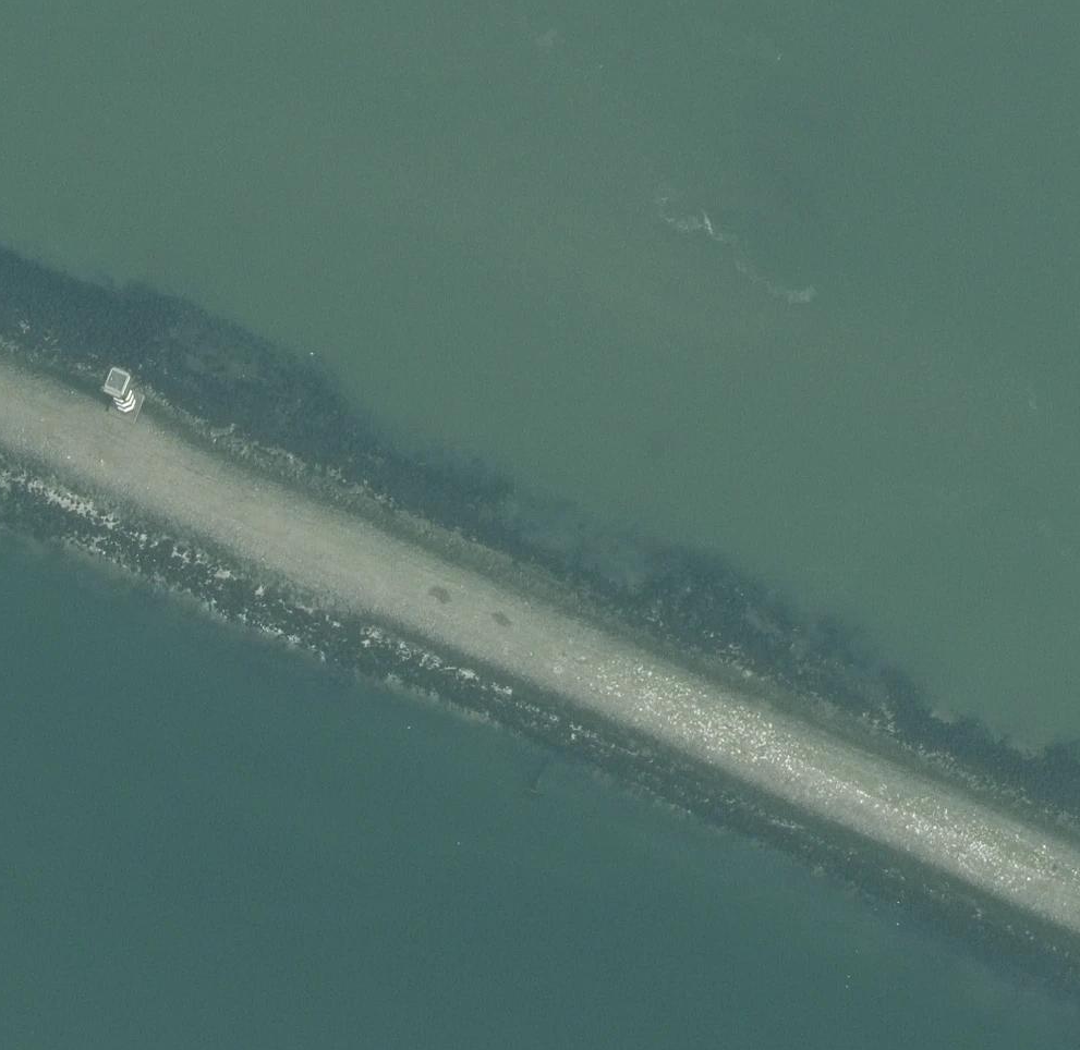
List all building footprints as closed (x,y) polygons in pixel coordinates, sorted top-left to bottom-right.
[(109,413),(133,424),(144,399),(119,390),(116,396),(112,405),(109,413)]
